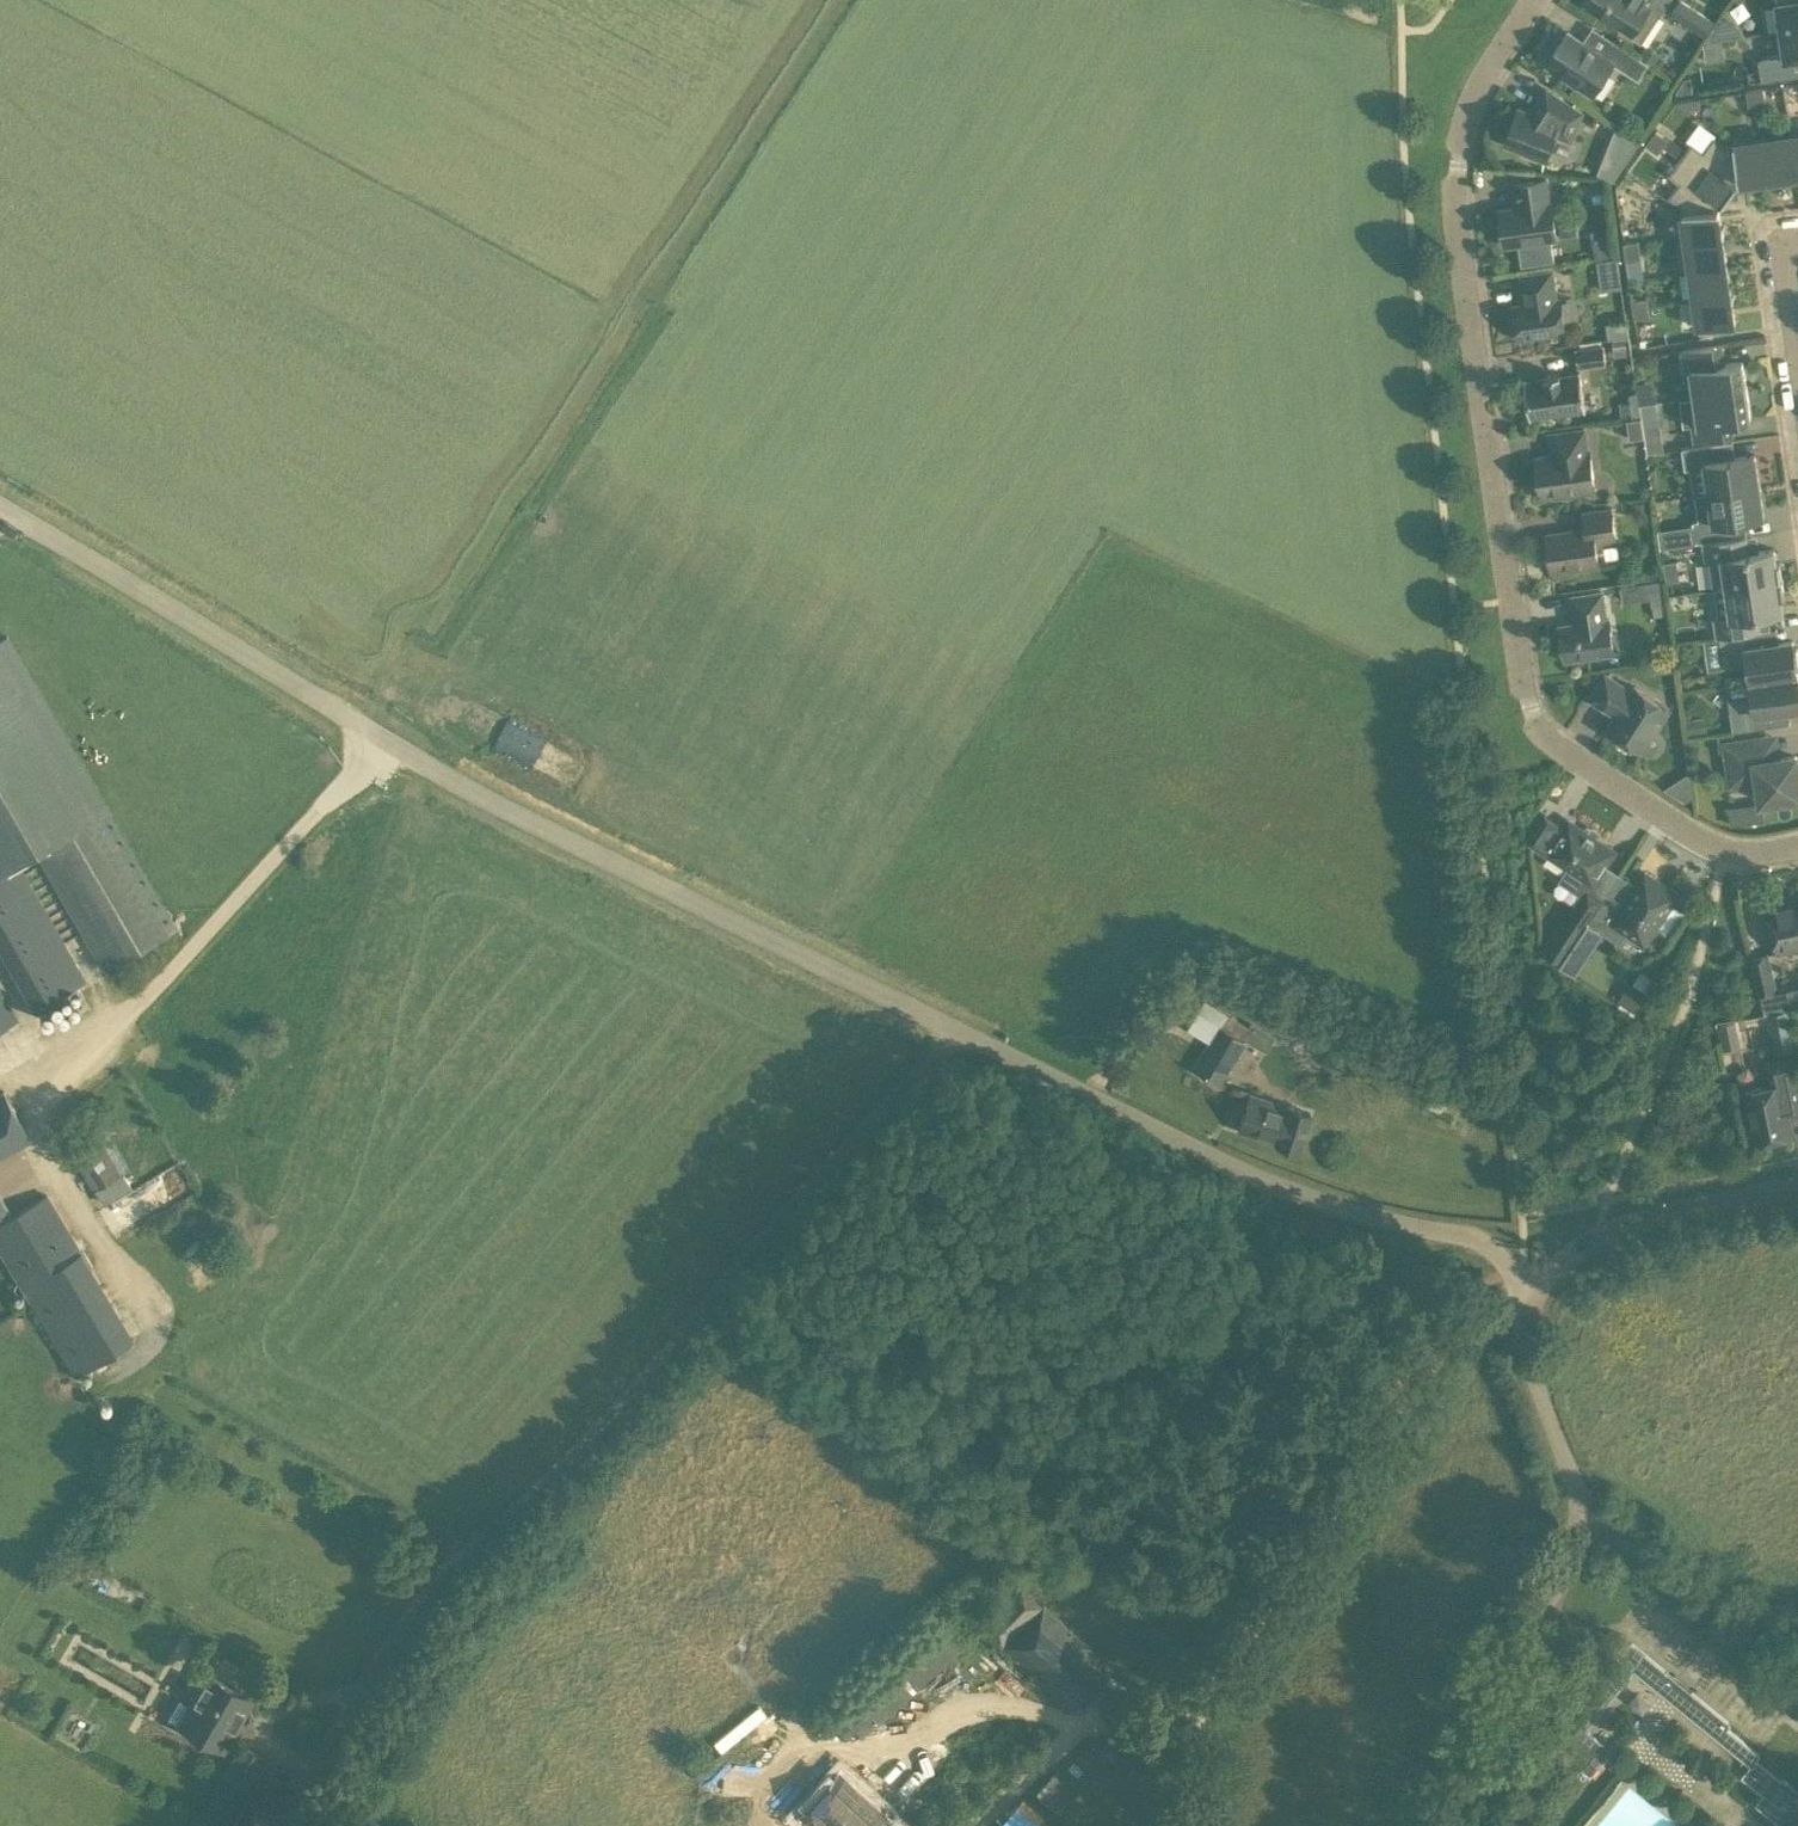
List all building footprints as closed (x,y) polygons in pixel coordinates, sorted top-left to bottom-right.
[(1585,3),(1648,45),(1665,19),(1658,15),(1668,0),(1587,0),(1585,3)] [(1706,33),(1714,21),(1682,0),(1679,0),(1672,11),(1706,33)] [(1782,30),(1797,27),(1797,0),(1777,0),(1782,30)] [(1782,30),(1778,30),(1781,51),(1759,58),(1762,80),(1797,75),(1797,27),(1782,30)] [(1546,63),(1593,94),(1614,63),(1638,79),(1649,62),(1613,39),(1603,54),(1567,31),(1546,63)] [(1676,88),(1677,92),(1692,90),(1691,76),(1684,77),(1676,88)] [(1763,87),(1755,89),(1757,103),(1766,102),(1763,87)] [(1582,111),(1547,88),(1531,112),(1519,107),(1505,141),(1545,158),(1555,132),(1571,138),(1582,111)] [(1748,104),(1757,103),(1755,89),(1746,90),(1748,104)] [(1689,108),(1700,106),(1699,98),(1679,101),(1689,108)] [(1718,130),(1717,131),(1694,114),(1685,126),(1698,135),(1680,158),(1729,194),(1737,184),(1731,180),(1737,171),(1733,144),(1725,145),(1730,142),(1732,140),(1718,130)] [(1638,141),(1616,127),(1610,142),(1631,151),(1638,141)] [(1646,143),(1658,152),(1669,138),(1657,129),(1646,143)] [(1762,140),(1768,177),(1796,172),(1791,136),(1762,140)] [(1768,177),(1762,140),(1733,144),(1737,171),(1739,180),(1768,177)] [(1722,204),(1729,194),(1680,158),(1669,174),(1680,182),(1669,196),(1681,205),(1683,212),(1710,208),(1716,200),(1722,204)] [(1515,182),(1518,206),(1500,208),(1505,244),(1518,242),(1521,264),(1555,260),(1552,238),(1557,237),(1552,201),(1549,201),(1546,178),(1515,182)] [(1710,208),(1683,212),(1687,242),(1724,236),(1718,207),(1710,208)] [(1691,270),(1727,265),(1724,236),(1687,242),(1691,270)] [(1623,242),(1624,250),(1640,248),(1639,239),(1623,242)] [(1640,248),(1624,250),(1625,259),(1641,256),(1640,248)] [(1695,298),(1732,293),(1727,265),(1691,270),(1695,298)] [(1565,331),(1561,298),(1556,298),(1552,270),(1521,274),(1525,303),(1513,305),(1518,338),(1565,331)] [(1735,322),(1732,293),(1695,298),(1699,328),(1735,322)] [(1648,305),(1647,296),(1632,298),(1634,307),(1648,305)] [(1639,346),(1654,344),(1648,305),(1634,307),(1639,346)] [(1628,321),(1608,323),(1609,338),(1630,335),(1628,321)] [(1691,369),(1695,396),(1747,388),(1743,360),(1718,364),(1715,346),(1722,345),(1721,343),(1682,349),(1685,370),(1691,369)] [(1575,348),(1578,366),(1606,362),(1603,344),(1575,348)] [(1524,379),(1530,418),(1586,410),(1580,371),(1524,379)] [(1651,381),(1637,382),(1639,404),(1653,402),(1651,381)] [(1751,417),(1747,388),(1695,396),(1698,423),(1692,424),(1695,440),(1733,434),(1732,433),(1726,434),(1724,421),(1751,417)] [(1630,437),(1643,435),(1643,423),(1642,416),(1627,418),(1630,437)] [(1660,421),(1643,423),(1643,435),(1645,447),(1663,445),(1660,421)] [(1595,489),(1590,449),(1587,449),(1584,428),(1549,433),(1552,455),(1535,457),(1541,497),(1595,489)] [(1705,465),(1709,491),(1760,484),(1755,453),(1720,458),(1718,442),(1682,447),(1685,468),(1705,465)] [(1764,515),(1760,484),(1709,491),(1695,493),(1698,520),(1692,520),(1695,542),(1732,536),(1729,520),(1764,515)] [(1631,502),(1633,513),(1644,512),(1643,500),(1631,502)] [(1596,546),(1600,540),(1616,538),(1612,507),(1582,512),(1585,529),(1546,534),(1551,570),(1598,563),(1596,546)] [(1723,557),(1727,586),(1782,578),(1779,561),(1776,561),(1774,548),(1751,551),(1748,535),(1703,541),(1706,560),(1723,557)] [(1666,581),(1679,579),(1676,560),(1664,562),(1666,581)] [(1785,596),(1782,578),(1727,586),(1731,615),(1714,618),(1717,636),(1762,629),(1759,613),(1783,609),(1781,596),(1785,596)] [(1614,652),(1609,618),(1606,618),(1602,591),(1572,595),(1576,622),(1559,625),(1564,659),(1614,652)] [(173,923),(104,805),(0,626),(0,950),(34,1009),(86,977),(19,862),(38,852),(104,965),(173,923)] [(1750,680),(1797,673),(1796,665),(1797,665),(1797,655),(1797,647),(1794,647),(1793,640),(1778,642),(1776,627),(1719,636),(1723,667),(1748,664),(1750,680)] [(1657,663),(1658,671),(1673,668),(1672,660),(1657,663)] [(1669,707),(1635,685),(1632,690),(1606,673),(1590,697),(1616,714),(1608,727),(1638,747),(1647,732),(1651,735),(1669,707)] [(1797,673),(1750,680),(1752,695),(1728,699),(1732,730),(1790,722),(1788,708),(1797,706),(1797,677),(1797,673)] [(1687,719),(1688,732),(1707,730),(1705,717),(1687,719)] [(1766,759),(1763,738),(1726,743),(1731,782),(1759,786),(1761,800),(1797,795),(1797,773),(1795,755),(1766,759)] [(1572,822),(1566,831),(1547,818),(1532,841),(1591,881),(1544,951),(1560,962),(1587,921),(1588,922),(1620,873),(1604,863),(1608,859),(1604,857),(1610,848),(1572,822)] [(1635,884),(1620,873),(1588,922),(1619,942),(1626,932),(1644,944),(1648,939),(1655,941),(1662,937),(1663,927),(1659,923),(1678,893),(1645,871),(1635,884)] [(1797,946),(1797,900),(1768,906),(1777,951),(1797,946)] [(1752,956),(1760,993),(1771,991),(1775,990),(1766,953),(1752,956)] [(1650,994),(1630,981),(1618,1000),(1638,1013),(1650,994)] [(0,984),(0,1028),(19,1017),(0,984)] [(1771,991),(1760,993),(1764,1010),(1774,1008),(1771,991)] [(1767,1013),(1775,1053),(1796,1048),(1788,1009),(1767,1013)] [(1225,1012),(1207,1041),(1192,1067),(1219,1084),(1252,1028),(1225,1012)] [(1294,1036),(1303,1036),(1308,1031),(1308,1023),(1303,1017),(1295,1017),(1289,1022),(1289,1030),(1294,1036)] [(1720,1049),(1739,1046),(1735,1023),(1716,1026),(1720,1049)] [(1787,1115),(1797,1113),(1797,1080),(1793,1055),(1764,1061),(1769,1084),(1747,1089),(1757,1141),(1791,1134),(1787,1115)] [(32,1138),(3,1089),(0,1090),(0,1157),(32,1138)] [(1236,1131),(1274,1143),(1275,1141),(1297,1149),(1309,1113),(1286,1106),(1287,1105),(1249,1092),(1236,1131)] [(100,1120),(64,1143),(93,1189),(129,1167),(100,1120)] [(132,1190),(122,1174),(96,1191),(106,1206),(132,1190)] [(74,1374),(135,1337),(48,1192),(12,1213),(0,1193),(0,1251),(74,1374)] [(1000,1647),(1069,1711),(1112,1666),(1044,1603),(1041,1605),(1010,1576),(972,1615),(980,1624),(979,1625),(1001,1646),(1000,1647)] [(937,1619),(902,1651),(927,1679),(962,1647),(937,1619)] [(1662,1667),(1635,1645),(1608,1679),(1618,1688),(1634,1669),(1650,1682),(1662,1667)] [(209,1670),(189,1704),(179,1698),(169,1716),(223,1748),(253,1696),(209,1670)] [(1679,1681),(1667,1695),(1705,1727),(1718,1712),(1679,1681)] [(1727,1727),(1718,1737),(1751,1764),(1756,1759),(1759,1754),(1727,1727)] [(1591,1774),(1611,1749),(1589,1731),(1576,1747),(1583,1752),(1575,1761),(1591,1774)] [(898,1824),(900,1822),(839,1767),(793,1817),(803,1825),(901,1825),(898,1824)] [(1781,1777),(1780,1778),(1770,1770),(1756,1787),(1764,1793),(1756,1803),(1778,1820),(1773,1825),(1797,1825),(1797,1791),(1781,1777)]
